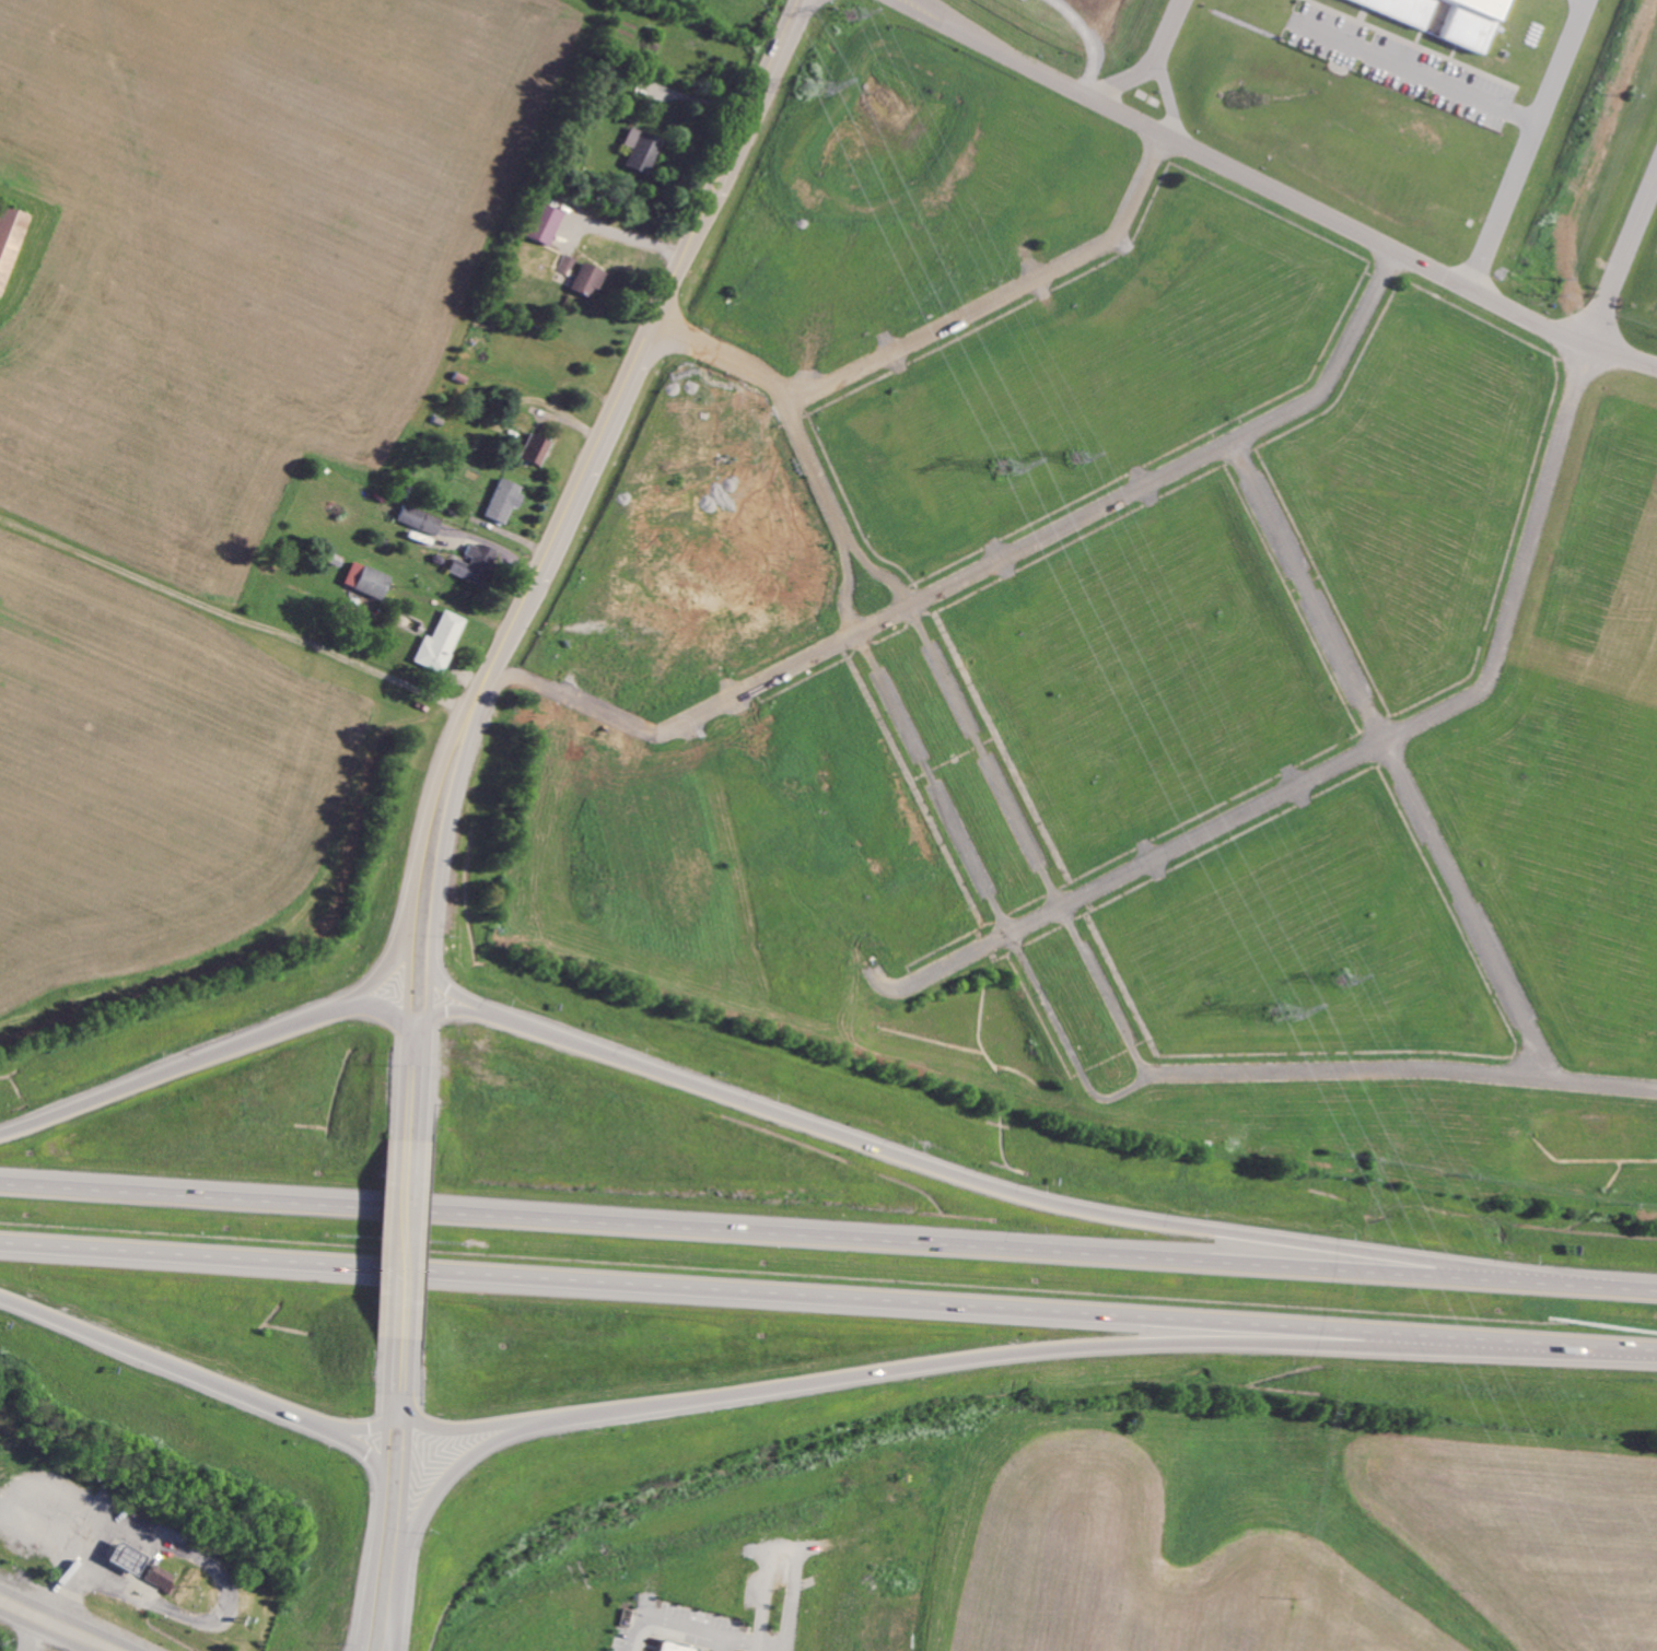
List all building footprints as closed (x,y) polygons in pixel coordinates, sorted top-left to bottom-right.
[(1416,27),(1428,0),(1350,0),(1416,27)] [(1442,13),(1449,15),(1452,2),(1443,0),(1434,0),(1428,24),(1439,27),(1442,13)] [(1452,4),(1439,37),(1477,52),(1498,0),(1441,0),(1452,4)] [(663,140),(631,127),(624,144),(633,148),(626,165),(649,174),(663,140)] [(525,234),(548,245),(563,212),(540,202),(525,234)] [(4,297),(28,214),(0,206),(0,296),(4,297)] [(557,269),(569,275),(577,260),(565,254),(557,269)] [(570,288),(588,297),(593,286),(598,289),(606,272),(582,261),(570,288)] [(520,458),(541,466),(550,441),(529,433),(520,458)] [(524,486),(500,478),(487,517),(506,523),(512,505),(517,507),(524,486)] [(398,521),(436,536),(443,519),(404,504),(398,521)] [(497,552),(471,541),(466,554),(474,557),(470,565),(454,558),(449,572),(483,586),(497,552)] [(383,600),(393,576),(355,561),(345,584),(383,600)] [(414,661),(444,673),(466,619),(444,610),(433,637),(425,635),(414,661)] [(119,1542),(147,1558),(138,1574),(110,1558),(119,1542)] [(150,1560),(172,1573),(164,1589),(141,1576),(150,1560)] [(657,1650),(693,1650),(693,1648),(661,1640),(657,1650)]
